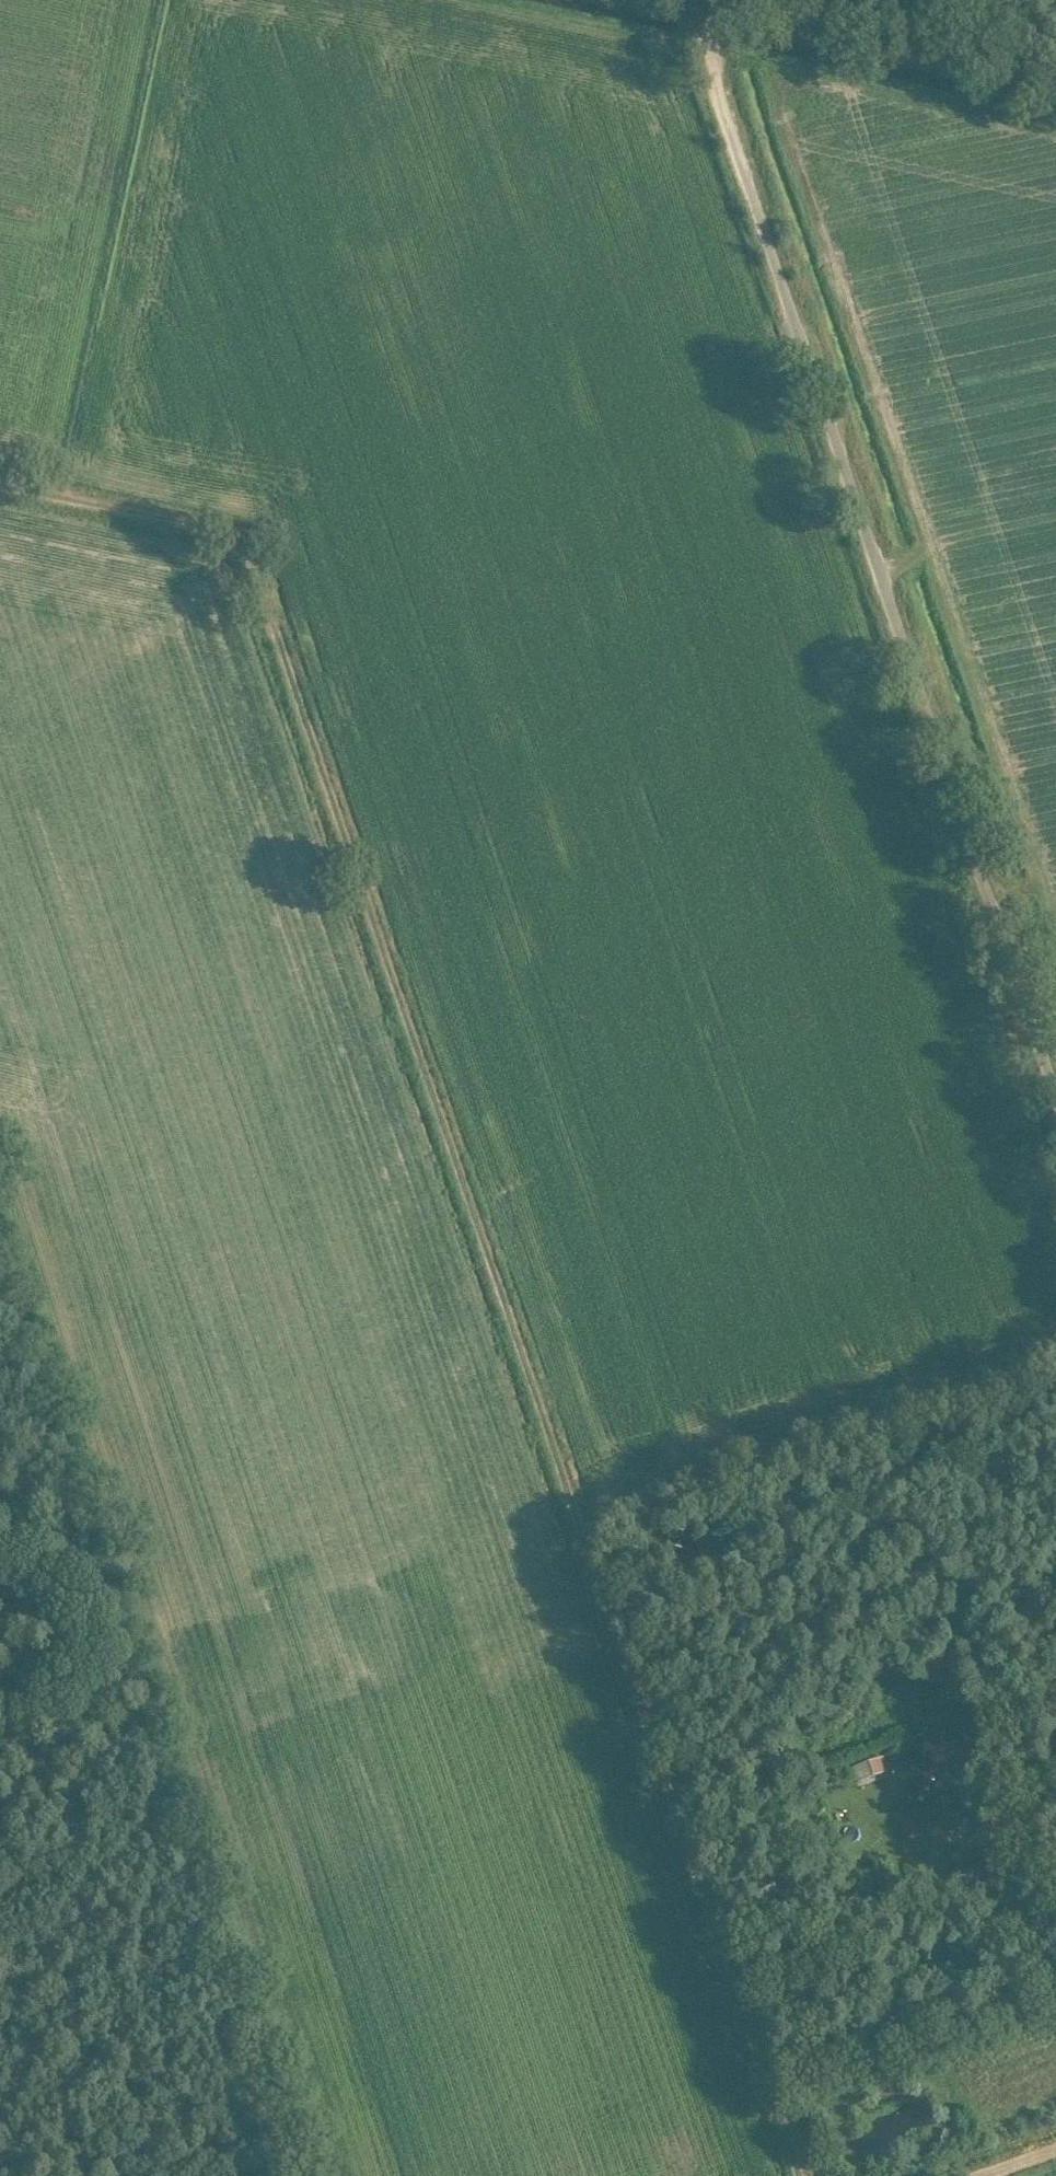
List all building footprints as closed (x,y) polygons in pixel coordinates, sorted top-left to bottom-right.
[(899,1813),(925,1829),(960,1769),(941,1758),(949,1745),(930,1734),(910,1770),(921,1777),(899,1813)] [(883,1758),(856,1767),(860,1782),(887,1773),(883,1758)]
